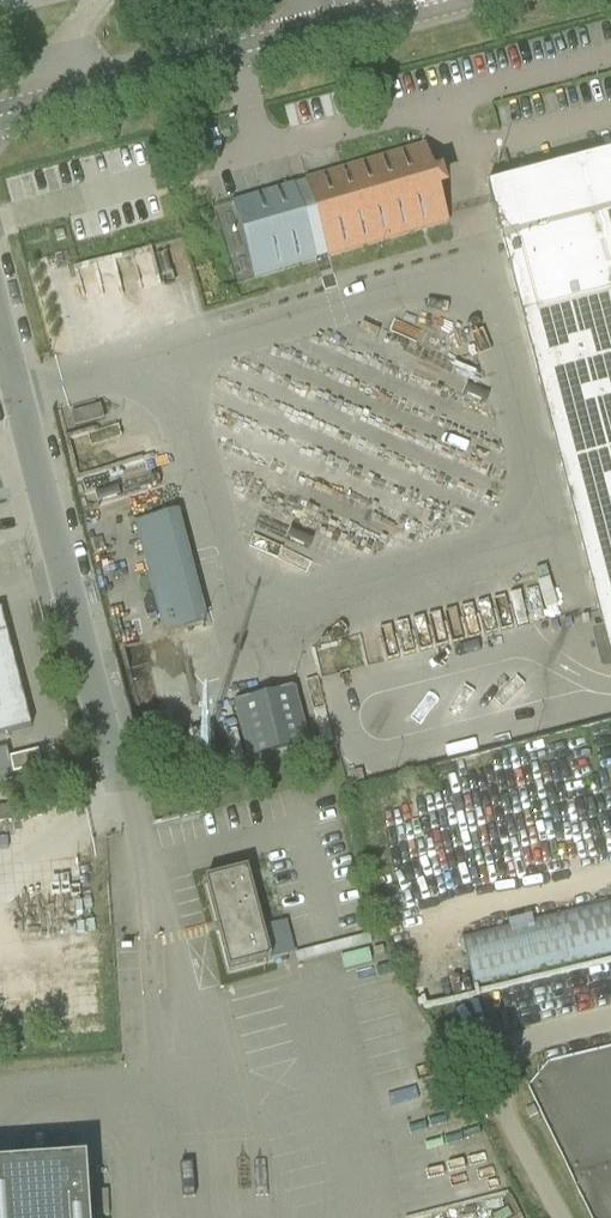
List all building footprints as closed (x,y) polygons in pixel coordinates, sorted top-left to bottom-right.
[(70,0),(0,0),(0,18),(70,0)] [(427,229),(449,223),(447,214),(426,145),(425,145),(425,146),(343,170),(305,181),(308,192),(302,194),(296,195),(272,203),(267,185),(234,195),(236,201),(249,245),(290,232),(289,228),(311,221),(317,220),(329,258),(422,230),(427,229)] [(588,664),(610,658),(610,659),(610,152),(511,179),(504,180),(488,185),(492,203),(598,611),(603,630),(580,636),(588,664)] [(63,230),(54,232),(57,241),(66,239),(63,230)] [(99,406),(70,414),(74,428),(103,420),(99,406)] [(178,513),(134,524),(162,636),(206,625),(178,513)] [(32,729),(2,611),(0,612),(0,737),(32,729)] [(250,759),(308,744),(293,688),(236,703),(250,759)] [(212,727),(189,733),(192,747),(215,741),(212,727)] [(38,752),(9,758),(13,774),(41,767),(38,752)] [(248,870),(206,881),(230,972),(271,960),(248,870)] [(462,936),(474,986),(610,953),(610,900),(462,936)] [(549,1077),(544,1106),(591,1217),(610,1217),(610,1051),(549,1077)] [(533,1117),(538,1114),(534,1106),(529,1108),(526,1109),(530,1118),(533,1117)] [(87,1163),(0,1168),(0,1217),(90,1217),(87,1163)]
